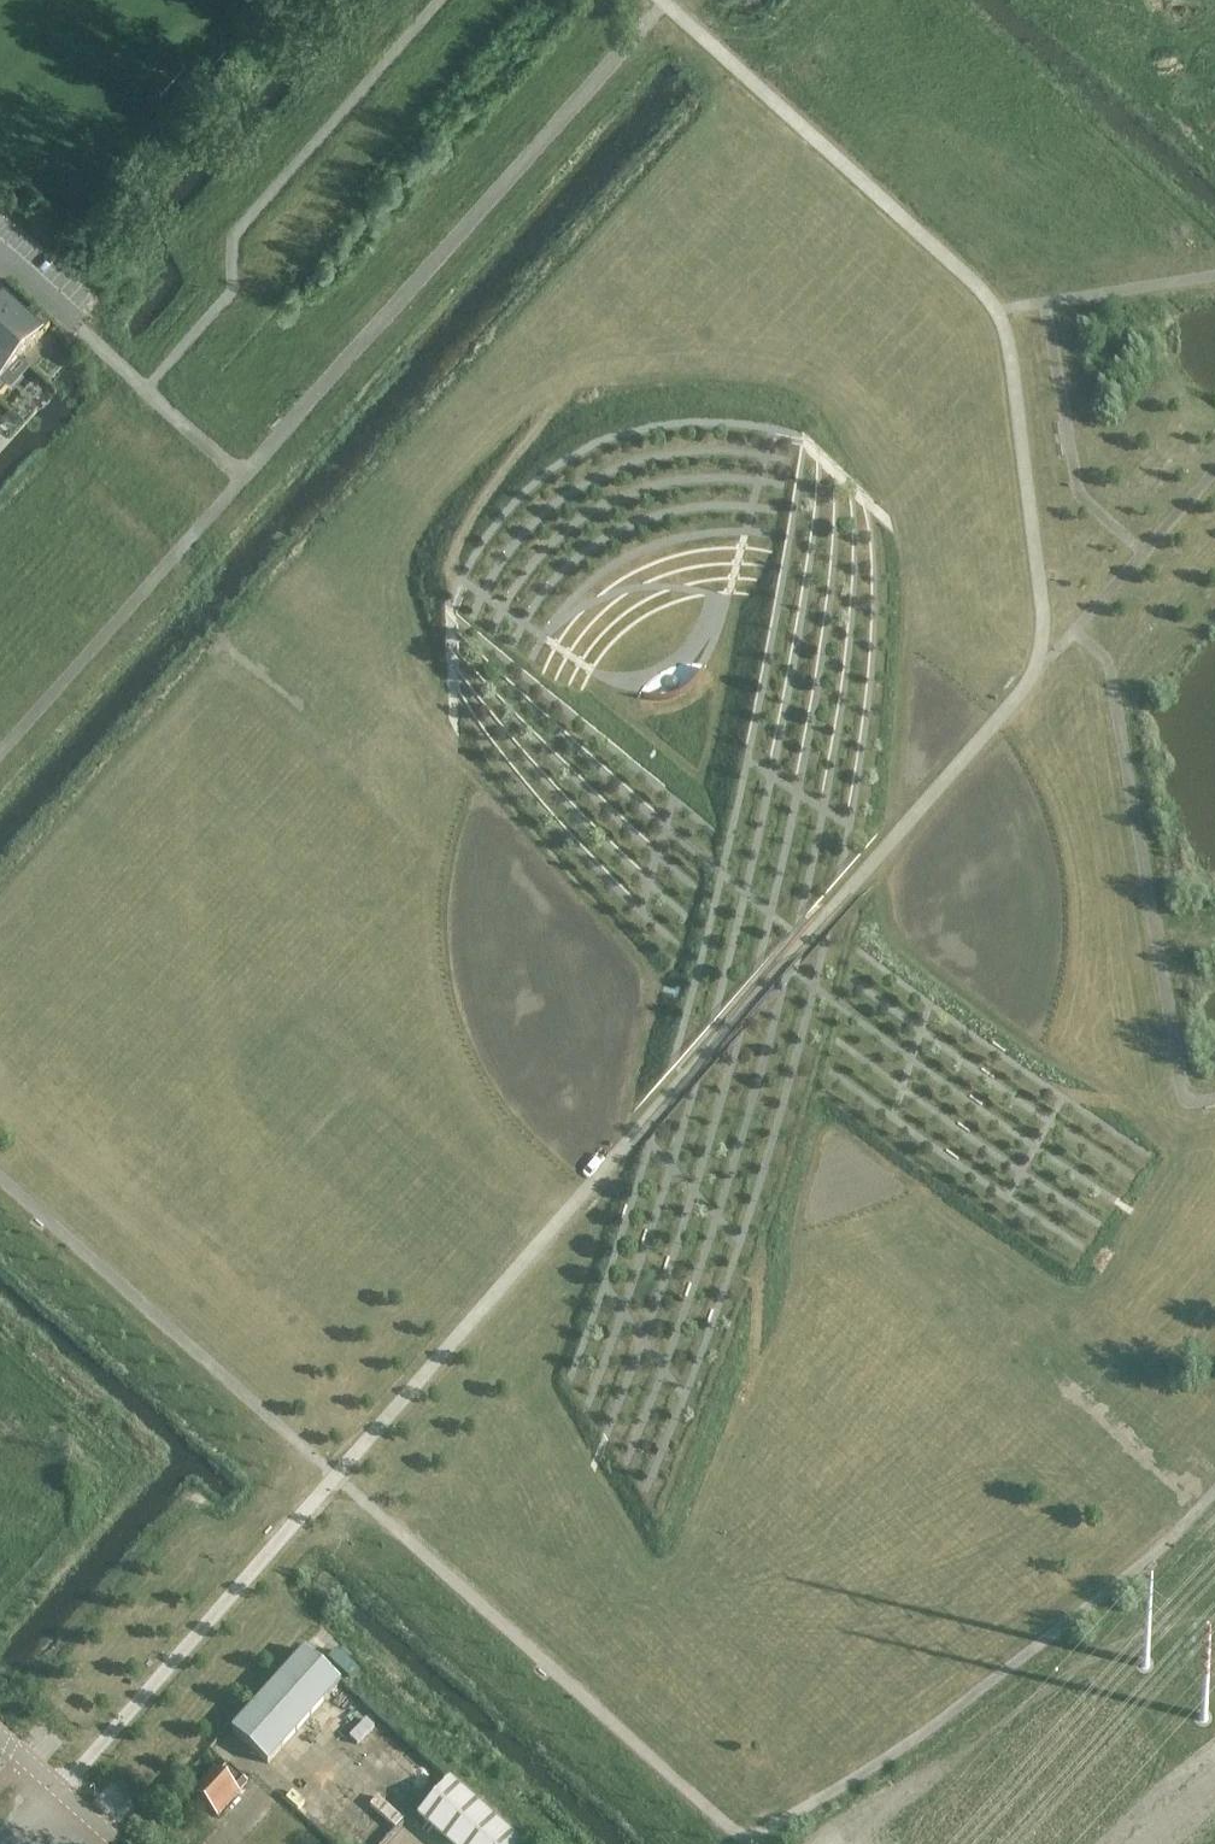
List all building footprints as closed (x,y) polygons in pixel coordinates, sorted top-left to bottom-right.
[(20,361),(50,327),(40,319),(30,330),(3,306),(0,310),(0,343),(20,361)] [(8,388),(0,382),(20,361),(0,343),(0,397),(8,388)] [(232,1731),(268,1763),(340,1683),(305,1650),(232,1731)] [(221,1756),(236,1739),(228,1733),(213,1750),(221,1756)] [(216,1816),(237,1793),(247,1782),(227,1764),(217,1774),(213,1771),(192,1795),(216,1816)] [(449,1843),(521,1843),(450,1780),(418,1816),(449,1843)]
